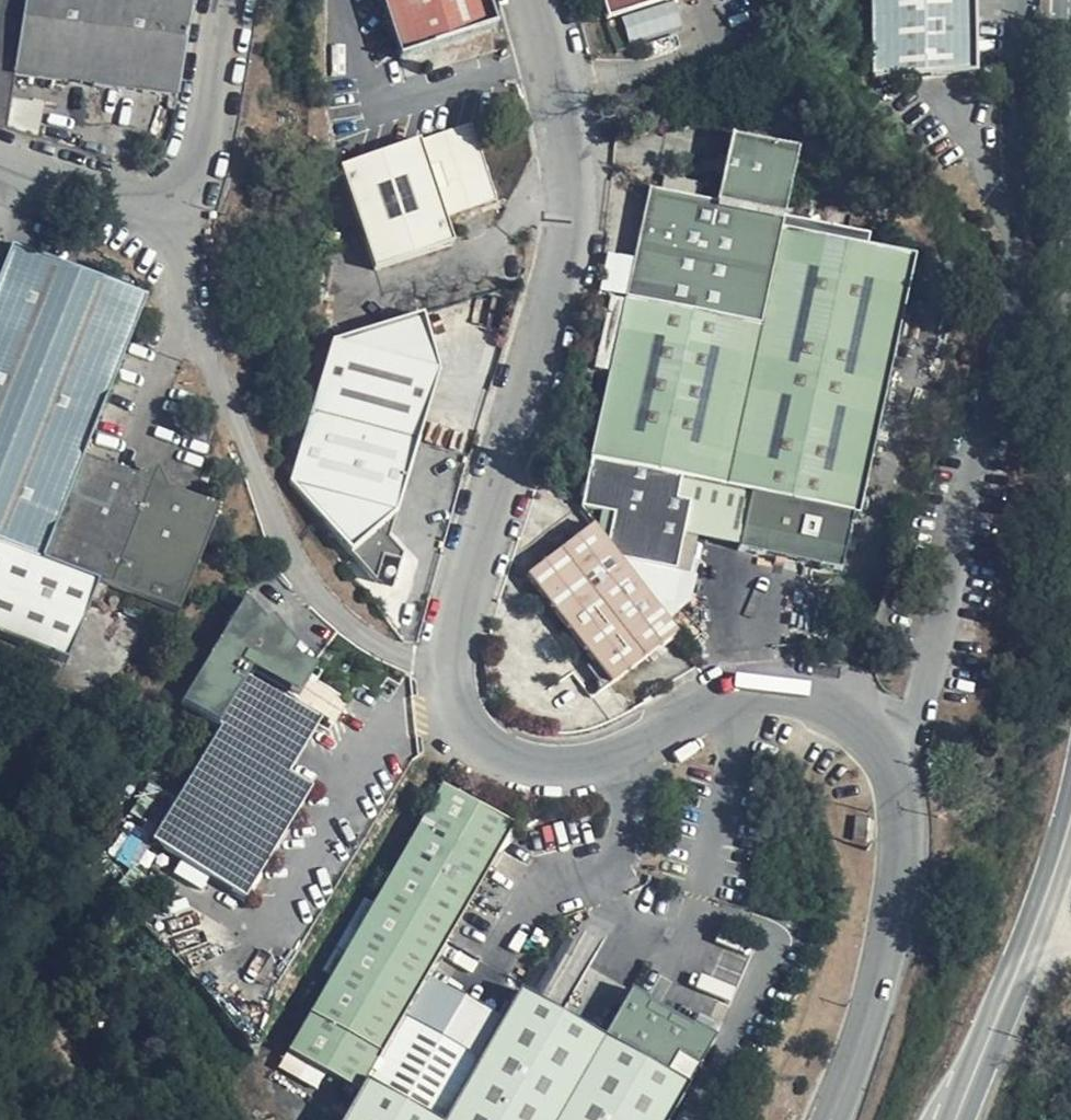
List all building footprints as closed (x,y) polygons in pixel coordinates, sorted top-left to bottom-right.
[(11,127),(20,73),(182,99),(197,0),(0,0),(0,123),(11,127)] [(493,0),(387,0),(404,57),(501,25),(493,0)] [(612,18),(672,0),(606,0),(612,18)] [(977,0),(876,0),(878,77),(979,74),(977,0)] [(501,202),(476,125),(345,167),(379,270),(457,245),(449,219),(501,202)] [(684,481),(726,489),(783,228),(853,243),(855,233),(787,218),(801,152),(735,138),(720,204),(652,189),(583,507),(615,515),(611,543),(625,562),(678,573),(685,536),(691,505),(679,503),(684,481)] [(703,196),(705,183),(668,178),(666,191),(703,196)] [(783,228),(726,489),(753,494),(743,548),(742,552),(844,572),(856,517),(861,517),(919,258),(871,248),(872,237),(855,233),(853,243),(783,228)] [(147,298),(15,245),(0,283),(0,635),(70,663),(102,582),(42,559),(147,298)] [(178,612),(220,508),(170,489),(168,480),(149,472),(140,477),(88,458),(151,299),(147,298),(42,559),(102,582),(178,612)] [(314,412),(421,442),(443,372),(427,317),(335,343),(314,412)] [(314,412),(296,406),(284,447),(293,480),(314,412)] [(399,513),(421,442),(314,412),(293,480),(307,497),(355,553),(399,513)] [(698,539),(714,542),(726,489),(684,481),(679,503),(691,505),(685,536),(698,539)] [(726,489),(714,542),(743,548),(753,494),(726,489)] [(224,509),(220,508),(178,612),(182,614),(224,509)] [(678,635),(594,527),(528,576),(613,685),(678,635)] [(184,703),(203,715),(251,600),(249,597),(184,703)] [(289,695),(309,662),(296,656),(269,622),(251,600),(203,715),(223,728),(181,799),(161,832),(154,843),(248,900),(316,787),(292,772),(326,716),(299,701),(289,695)] [(269,622),(296,656),(300,647),(276,617),(269,622)] [(318,669),(309,662),(289,695),(299,701),(318,669)] [(133,814),(154,827),(176,796),(153,781),(133,814)] [(289,1051),(363,1093),(369,1082),(517,826),(445,784),(289,1051)] [(181,799),(176,796),(154,827),(161,832),(181,799)] [(872,817),(857,816),(855,838),(870,840),(872,817)] [(691,1087),(688,1085),(697,1067),(701,1069),(719,1037),(695,1024),(694,1027),(651,1003),(653,1000),(633,989),(605,1038),(523,991),(449,1119),(671,1119),(691,1087)] [(363,1093),(347,1119),(437,1119),(369,1082),(363,1093)]
